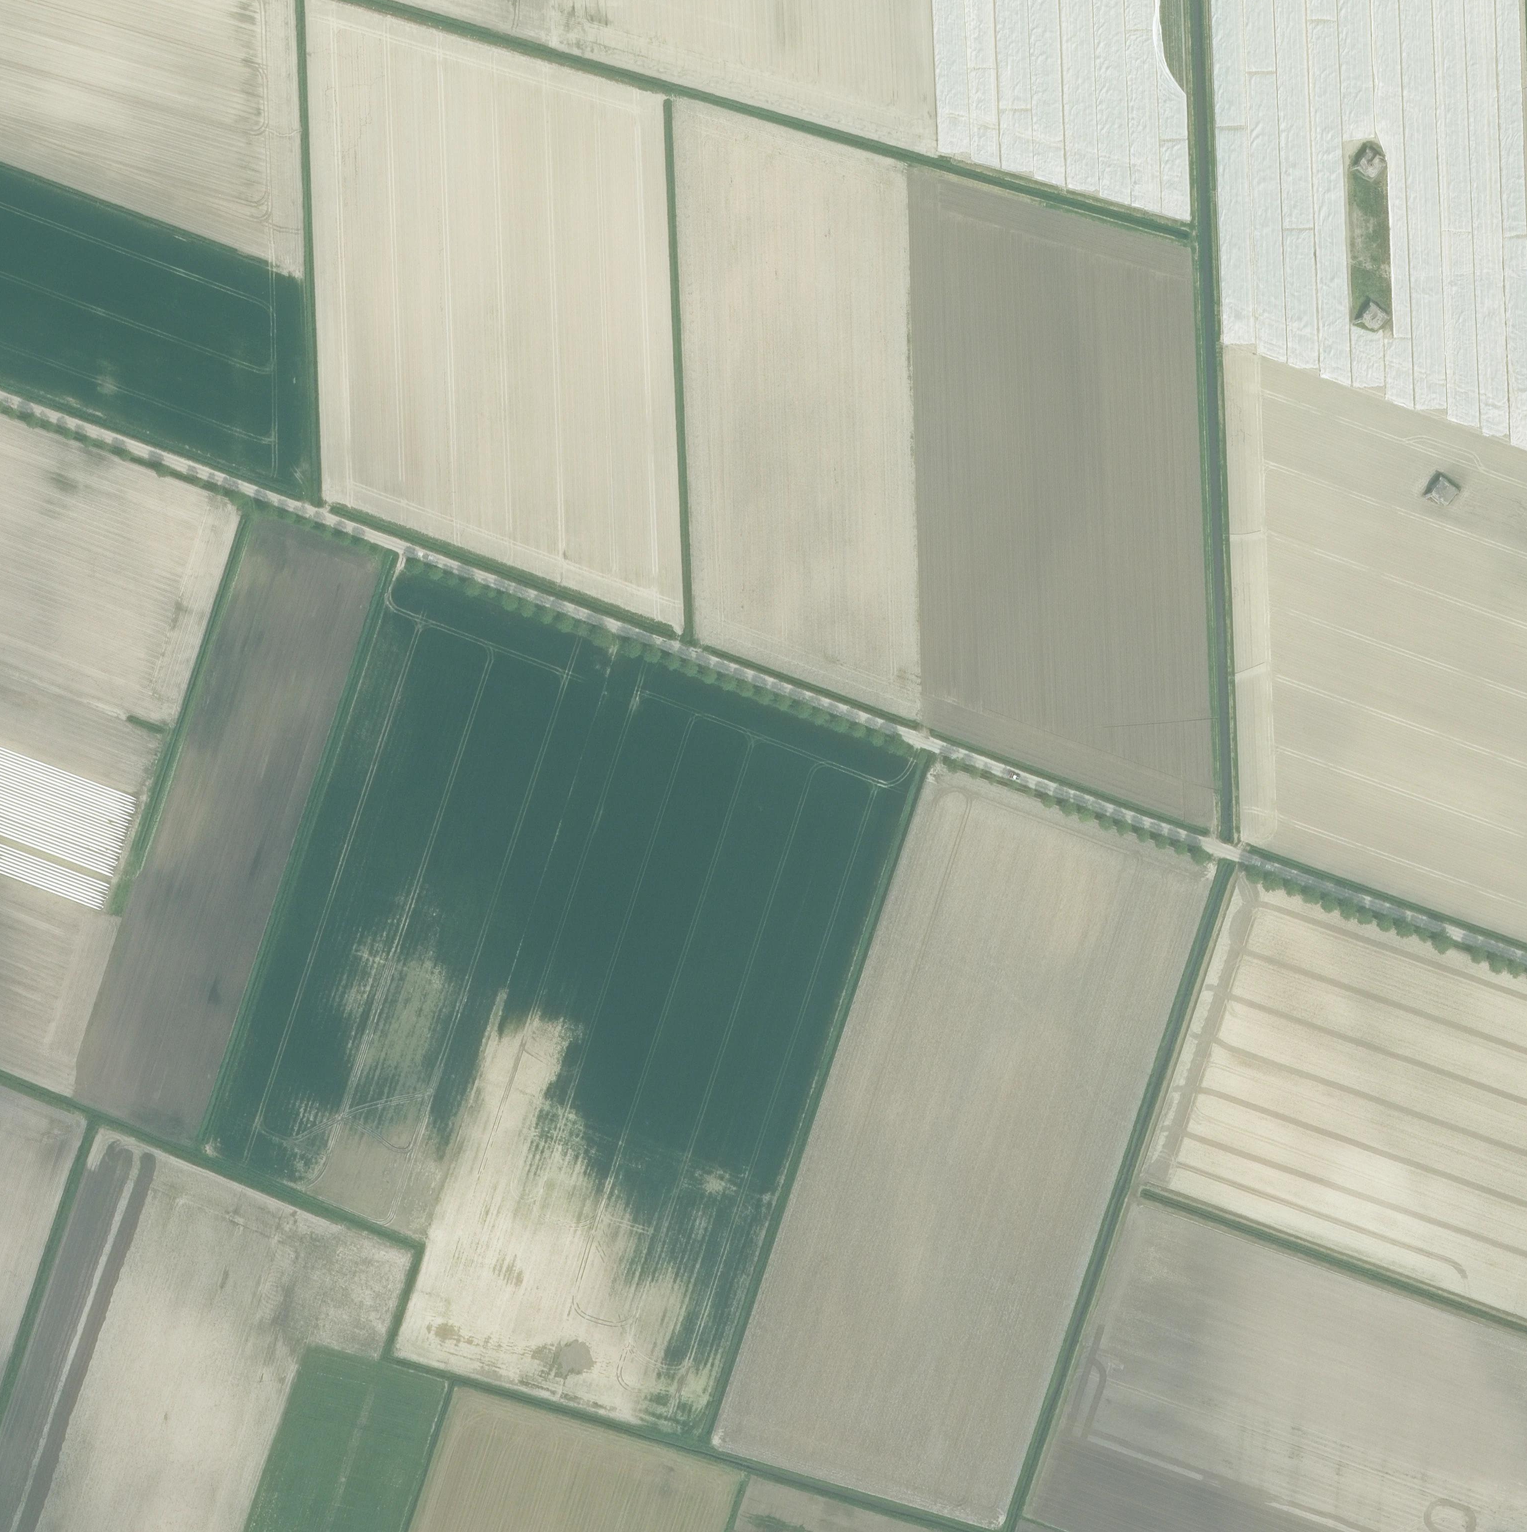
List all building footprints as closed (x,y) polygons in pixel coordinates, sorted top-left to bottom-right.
[(1361,157),(1360,161),(1351,166),(1352,169),(1360,164),(1372,174),(1383,162),(1384,162),(1385,161),(1378,154),(1380,152),(1378,150),(1376,153),(1368,146),(1366,147),(1368,149),(1361,157)] [(1356,322),(1364,320),(1367,323),(1370,325),(1380,321),(1385,315),(1389,315),(1389,314),(1372,299),(1371,300),(1371,304),(1366,310),(1366,314),(1355,319),(1356,322)] [(1426,498),(1434,495),(1437,498),(1440,501),(1450,496),(1455,490),(1459,490),(1460,489),(1441,474),(1441,475),(1441,480),(1436,486),(1436,490),(1425,495),(1426,498)]
